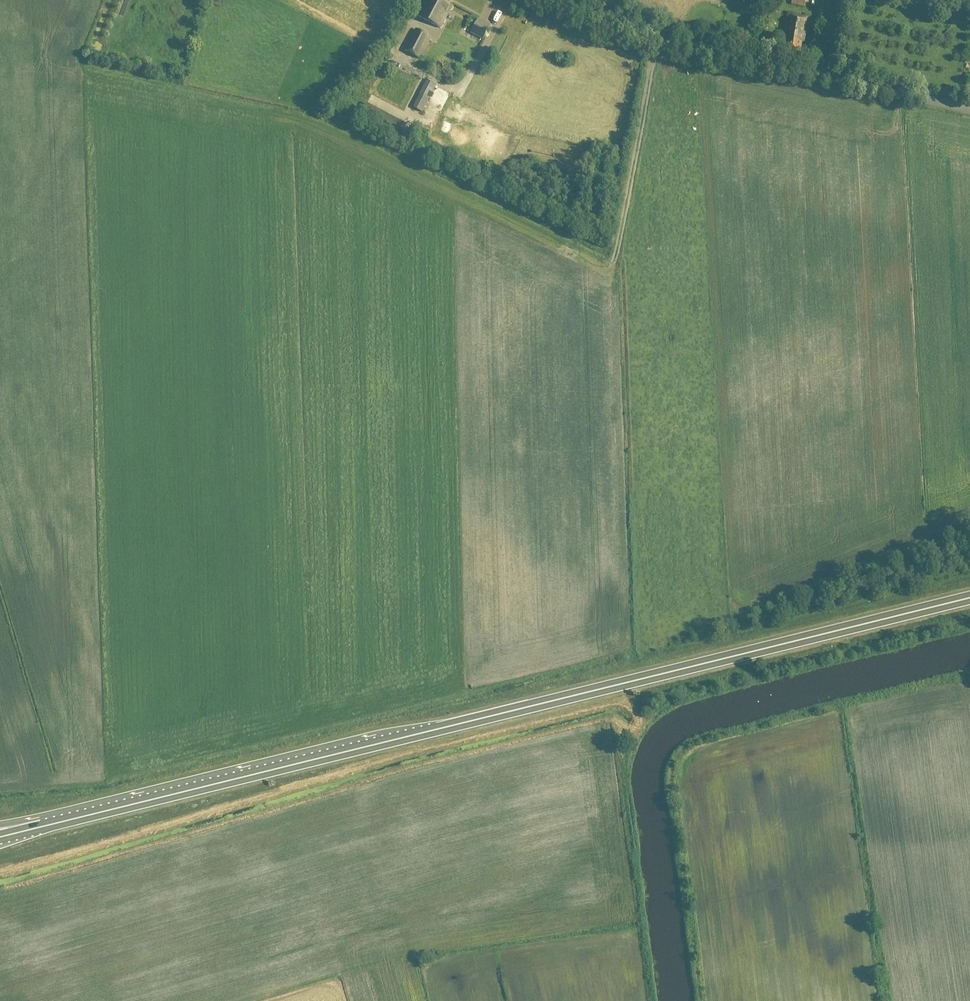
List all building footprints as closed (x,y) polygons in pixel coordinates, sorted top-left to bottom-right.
[(418,17),(440,29),(451,7),(447,5),(450,0),(427,0),(418,17)] [(783,39),(785,40),(786,40),(784,51),(800,54),(802,43),(803,43),(805,35),(807,36),(810,18),(804,17),(803,18),(794,16),(794,15),(788,14),(783,39)] [(482,38),(490,25),(478,18),(470,31),(482,38)] [(419,59),(430,38),(416,30),(405,51),(419,59)] [(436,87),(426,82),(419,97),(429,102),(436,87)]
